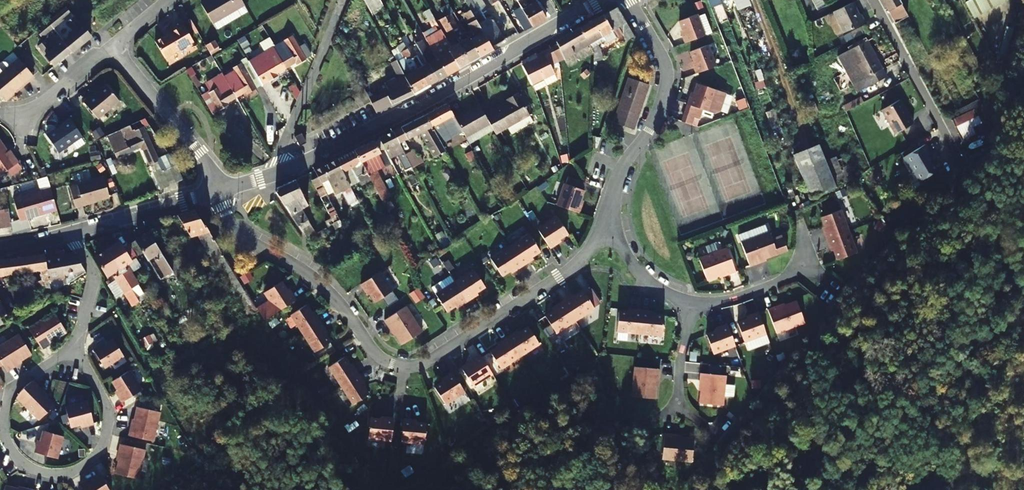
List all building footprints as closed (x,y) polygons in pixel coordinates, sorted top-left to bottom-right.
[(241,0),(207,0),(201,3),(212,23),(244,4),(241,0)] [(382,0),(365,0),(370,9),(383,2),(382,0)] [(490,45),(502,38),(490,17),(483,4),(476,7),(472,0),(464,0),(466,3),(490,45)] [(524,1),(510,11),(523,31),(546,18),(535,0),(524,0),(524,1)] [(827,4),(825,0),(812,0),(817,10),(827,4)] [(892,18),(894,23),(908,15),(900,0),(882,0),(887,9),(892,18)] [(1005,0),(968,0),(963,3),(971,19),(1005,0)] [(841,33),(864,23),(855,1),(832,11),(841,33)] [(480,55),(492,48),(490,45),(466,3),(459,7),(475,37),(470,40),(480,55)] [(492,16),(485,3),(483,4),(490,17),(492,16)] [(633,35),(623,18),(616,6),(578,28),(586,43),(596,62),(604,57),(599,47),(605,44),(604,41),(622,32),(626,39),(633,35)] [(66,8),(47,23),(52,29),(71,14),(66,8)] [(704,35),(696,14),(679,21),(684,34),(682,35),(685,43),(704,35)] [(910,19),(908,15),(894,23),(896,26),(910,19)] [(63,43),(71,53),(90,37),(74,17),(66,23),(74,33),(63,43)] [(47,23),(37,32),(40,36),(41,38),(52,29),(47,23)] [(194,41),(182,23),(168,32),(169,33),(155,41),(165,58),(194,41)] [(555,60),(586,43),(578,28),(554,41),(556,44),(548,48),(555,60)] [(447,44),(439,30),(434,32),(441,47),(434,51),(437,55),(446,74),(459,67),(447,44)] [(28,46),(40,36),(37,32),(24,42),(28,46)] [(470,40),(468,36),(458,42),(468,62),(480,55),(470,40)] [(446,74),(437,55),(431,58),(421,38),(416,41),(427,61),(437,80),(446,74)] [(847,59),(865,95),(891,82),(869,40),(868,39),(844,52),(847,59)] [(207,46),(212,54),(218,50),(213,41),(207,46)] [(36,47),(53,68),(71,53),(63,43),(52,51),(43,42),(36,47)] [(312,54),(305,42),(286,53),(280,42),(275,45),(286,67),(295,61),(296,64),(312,54)] [(459,67),(468,62),(458,42),(451,46),(450,43),(447,44),(459,67)] [(286,67),(275,45),(250,61),(253,67),(263,84),(277,76),(276,73),(286,67)] [(715,66),(707,45),(690,51),(695,65),(693,66),(696,73),(715,66)] [(412,46),(407,49),(426,86),(437,80),(427,61),(422,64),(412,46)] [(538,57),(537,54),(543,51),(542,48),(520,61),(522,64),(538,57)] [(549,64),(555,60),(548,48),(543,51),(547,63),(549,64)] [(412,93),(426,86),(407,49),(402,52),(404,55),(395,59),(403,75),(412,93)] [(547,63),(543,51),(537,54),(538,57),(522,64),(523,68),(531,83),(552,72),(549,64),(547,63)] [(395,59),(394,56),(389,59),(396,74),(384,81),(379,84),(382,90),(370,96),(377,110),(391,103),(412,93),(403,75),(395,59)] [(18,59),(0,74),(0,95),(4,100),(33,76),(18,59)] [(250,61),(234,70),(240,80),(243,78),(241,75),(253,67),(250,61)] [(243,78),(240,80),(234,70),(225,76),(236,96),(245,91),(247,94),(263,84),(253,67),(241,75),(243,78)] [(236,96),(225,76),(199,91),(213,113),(228,105),(226,102),(236,96)] [(648,86),(627,79),(616,108),(638,117),(648,86)] [(710,112),(717,90),(698,84),(693,98),(690,97),(688,105),(710,112)] [(119,100),(105,85),(90,98),(89,96),(83,101),(97,118),(119,100)] [(508,102),(518,119),(527,115),(516,94),(506,98),(508,102)] [(915,122),(902,100),(883,111),(896,133),(915,122)] [(968,113),(983,106),(980,101),(959,111),(961,116),(968,113)] [(424,114),(440,143),(444,141),(438,129),(446,124),(453,135),(461,130),(454,117),(446,102),(424,114)] [(507,134),(522,126),(518,119),(508,102),(484,115),(488,123),(493,133),(504,127),(507,134)] [(461,130),(465,136),(488,123),(484,115),(478,105),(454,117),(461,130)] [(971,120),(968,113),(961,116),(952,121),(962,141),(976,135),(972,128),(981,123),(978,117),(971,120)] [(424,114),(402,125),(409,138),(419,132),(433,155),(443,149),(440,143),(424,114)] [(527,115),(518,119),(522,126),(530,122),(527,115)] [(82,139),(71,120),(64,124),(65,127),(58,131),(57,130),(47,136),(57,154),(82,139)] [(402,125),(390,131),(398,144),(409,138),(402,125)] [(117,129),(102,136),(111,158),(135,147),(143,165),(153,161),(138,127),(126,133),(123,127),(117,129)] [(390,131),(380,136),(391,157),(398,153),(407,170),(411,167),(405,156),(398,144),(390,131)] [(305,133),(300,135),(304,144),(310,142),(305,133)] [(375,138),(357,148),(368,169),(375,184),(383,199),(391,195),(371,156),(381,150),(375,138)] [(932,153),(926,142),(903,155),(912,170),(914,169),(920,180),(942,167),(936,156),(933,158),(931,154),(932,153)] [(0,143),(0,173),(15,162),(11,155),(9,156),(0,143)] [(343,171),(353,167),(357,174),(368,169),(357,148),(337,157),(343,171)] [(422,161),(419,155),(415,157),(413,151),(405,156),(411,167),(422,161)] [(834,185),(823,156),(798,165),(810,195),(834,185)] [(348,191),(345,186),(350,184),(343,171),(337,157),(316,167),(323,181),(334,176),(343,193),(348,191)] [(179,181),(173,167),(159,173),(158,169),(150,173),(157,190),(179,181)] [(368,169),(357,174),(365,189),(375,184),(368,169)] [(38,194),(12,205),(20,226),(57,211),(48,190),(43,176),(33,179),(38,194)] [(101,178),(68,190),(76,211),(109,198),(101,178)] [(279,186),(277,192),(303,229),(311,225),(302,208),(308,205),(295,178),(279,186)] [(583,190),(564,184),(556,205),(578,213),(581,205),(579,204),(583,190)] [(329,205),(337,221),(341,219),(334,203),(329,205)] [(827,239),(849,231),(841,209),(822,217),(827,231),(825,232),(827,239)] [(216,254),(214,256),(221,265),(228,260),(218,244),(205,223),(196,210),(176,216),(190,237),(197,235),(209,253),(214,250),(216,254)] [(8,226),(6,213),(0,214),(0,227),(8,226)] [(384,220),(388,227),(395,223),(392,216),(384,220)] [(567,233),(556,216),(537,228),(550,248),(556,244),(555,241),(567,233)] [(857,252),(849,231),(827,239),(830,246),(832,245),(838,259),(857,252)] [(777,254),(769,232),(741,242),(750,266),(757,264),(756,262),(777,254)] [(160,253),(148,233),(130,244),(137,257),(143,253),(146,258),(153,254),(156,259),(154,260),(164,277),(172,272),(166,263),(160,253)] [(540,251),(528,233),(509,246),(522,265),(529,261),(527,259),(540,251)] [(137,257),(130,244),(123,249),(121,245),(109,253),(132,289),(141,283),(132,269),(129,271),(125,265),(137,257)] [(522,265),(509,246),(490,258),(501,275),(514,267),(515,269),(522,265)] [(736,272),(727,247),(699,258),(707,280),(728,273),(729,274),(736,272)] [(160,253),(166,263),(172,259),(166,250),(160,253)] [(84,271),(73,252),(53,255),(52,252),(44,253),(48,273),(50,280),(66,277),(67,284),(84,271)] [(2,259),(4,275),(41,270),(47,297),(53,293),(50,280),(48,273),(44,253),(2,259)] [(123,295),(126,293),(132,289),(109,253),(97,260),(108,277),(113,274),(116,279),(114,280),(123,295)] [(485,286),(473,269),(454,281),(467,301),(474,297),(472,294),(485,286)] [(393,290),(380,271),(361,284),(365,291),(367,289),(375,302),(393,290)] [(467,301),(454,281),(435,294),(446,311),(459,303),(460,305),(467,301)] [(289,294),(281,282),(264,293),(276,312),(296,300),(291,293),(289,294)] [(418,287),(408,293),(414,303),(424,297),(418,287)] [(132,289),(126,293),(130,300),(136,296),(132,289)] [(595,309),(583,292),(571,300),(570,298),(563,302),(576,321),(595,309)] [(0,300),(0,327),(10,320),(0,300)] [(805,323),(796,300),(775,308),(775,307),(768,309),(777,333),(805,323)] [(576,321),(563,302),(556,306),(558,308),(545,316),(556,334),(576,321)] [(314,317),(306,305),(291,315),(303,333),(320,322),(316,315),(314,317)] [(422,331),(406,306),(384,320),(388,326),(390,325),(402,344),(422,331)] [(639,334),(641,311),(634,310),(633,313),(619,311),(617,332),(639,334)] [(649,312),(641,311),(639,334),(662,336),(664,316),(649,314),(649,312)] [(766,335),(758,313),(751,316),(752,318),(738,323),(745,342),(766,335)] [(68,335),(55,314),(30,330),(44,352),(50,348),(49,347),(68,335)] [(325,329),(320,322),(303,333),(315,352),(330,342),(322,330),(325,329)] [(735,346),(727,324),(720,327),(721,329),(707,335),(714,354),(735,346)] [(540,344),(528,327),(516,335),(514,333),(508,337),(520,357),(540,344)] [(140,341),(144,347),(153,341),(149,335),(140,341)] [(20,336),(0,349),(0,360),(9,374),(15,370),(14,369),(33,357),(20,336)] [(520,357),(508,337),(501,341),(503,344),(490,352),(501,369),(520,357)] [(124,358),(114,342),(102,350),(100,347),(94,352),(105,370),(124,358)] [(162,361),(165,366),(176,358),(173,354),(162,361)] [(493,374),(480,355),(474,359),(475,361),(462,369),(474,387),(493,374)] [(352,369),(344,357),(329,367),(341,385),(359,374),(355,368),(352,369)] [(659,377),(660,369),(634,367),(631,396),(655,399),(657,376),(659,377)] [(465,392),(452,373),(446,377),(447,379),(435,387),(446,405),(465,392)] [(723,405),(726,375),(700,373),(700,381),(701,381),(699,403),(723,405)] [(140,393),(128,374),(113,383),(120,396),(118,397),(122,404),(140,393)] [(363,381),(359,374),(341,385),(353,404),(369,394),(361,382),(363,381)] [(46,396),(40,390),(25,406),(41,422),(54,408),(44,398),(46,396)] [(92,424),(87,403),(65,409),(70,427),(84,424),(85,426),(92,424)] [(161,414),(137,409),(132,430),(130,430),(128,437),(153,443),(161,414)] [(391,441),(393,418),(385,417),(385,420),(370,419),(369,439),(391,441)] [(411,420),(403,419),(401,442),(424,444),(426,424),(411,422),(411,420)] [(64,437),(46,432),(42,446),(39,445),(37,453),(58,458),(64,437)] [(692,462),(694,438),(672,436),(672,434),(664,434),(662,459),(692,462)] [(145,452),(120,446),(118,453),(120,453),(115,475),(138,481),(145,452)] [(80,486),(83,489),(109,489),(101,477),(89,484),(87,482),(80,486)]
